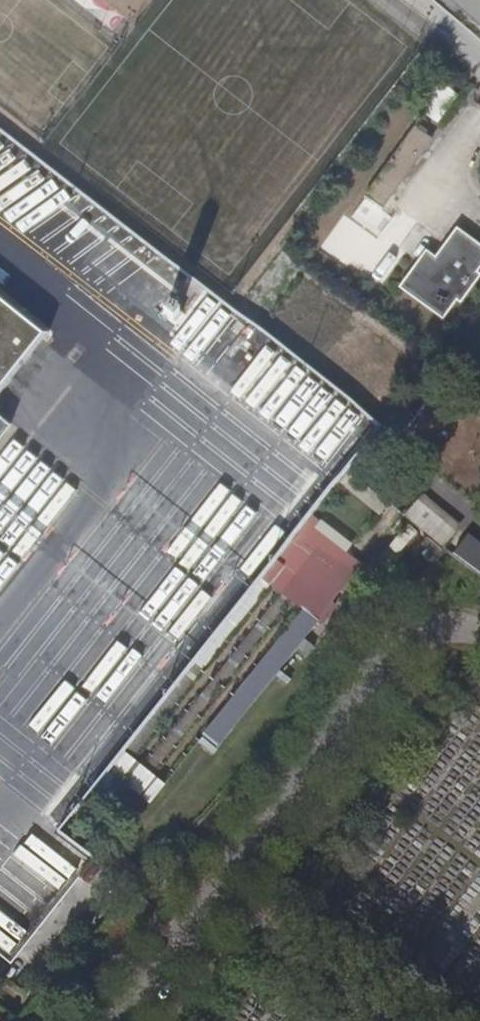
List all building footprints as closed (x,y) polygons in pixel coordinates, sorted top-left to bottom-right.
[(423,111),(441,122),(459,93),(441,82),(423,111)] [(415,130),(325,251),(342,264),(355,247),(368,257),(380,241),(399,253),(412,233),(382,210),(431,142),(415,130)] [(432,260),(426,270),(416,263),(398,288),(438,318),(453,299),(457,303),(477,276),(473,272),(479,262),(479,250),(454,231),(432,260)] [(426,270),(432,260),(422,254),(416,263),(426,270)] [(205,291),(189,279),(172,300),(187,313),(205,291)] [(184,316),(167,303),(159,314),(176,327),(184,316)] [(10,428),(0,420),(0,440),(10,428)] [(403,445),(381,427),(350,467),(372,484),(403,445)] [(59,493),(59,494),(73,488),(63,465),(49,471),(52,480),(29,490),(34,503),(59,493)] [(427,498),(419,507),(456,537),(462,529),(427,498)] [(419,507),(409,519),(446,549),(456,537),(419,507)] [(314,515),(264,576),(272,583),(304,608),(319,620),(322,622),(335,605),(331,601),(361,563),(317,528),(322,521),(314,515)] [(456,555),(471,565),(479,555),(464,544),(456,555)] [(272,583),(264,576),(231,617),(124,753),(133,760),(272,583)] [(305,639),(319,620),(304,608),(203,735),(219,746),(297,648),(307,657),(315,647),(305,639)] [(460,694),(479,709),(479,668),(460,694)] [(133,760),(124,753),(95,789),(108,799),(123,780),(152,803),(166,785),(133,760)] [(13,1017),(0,1006),(0,1020),(10,1020),(13,1017)] [(75,1015),(66,1008),(57,1020),(70,1020),(75,1015)]
